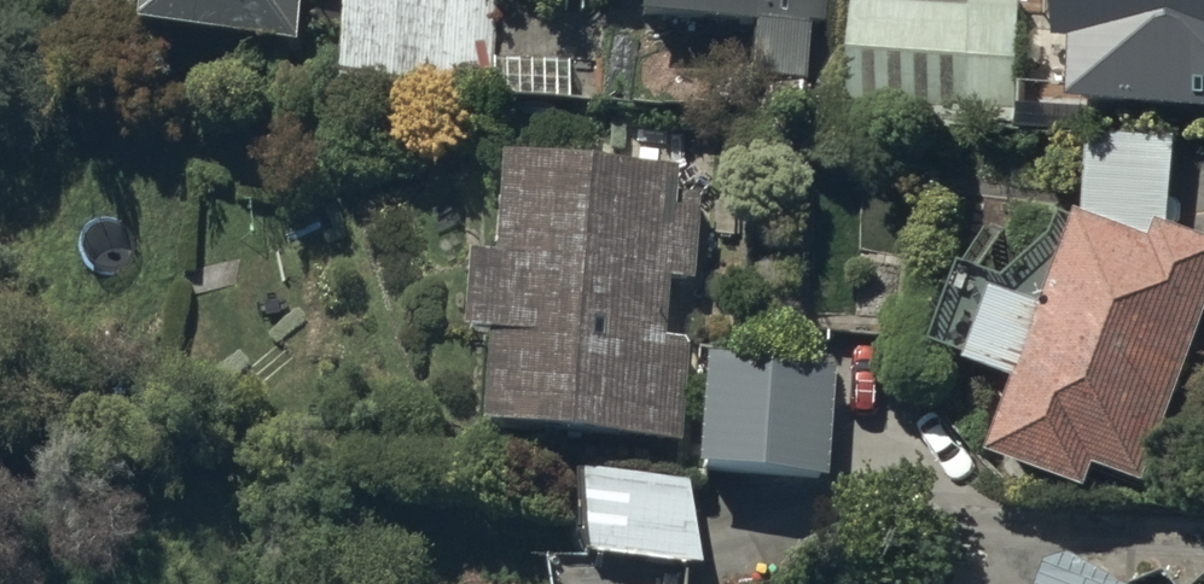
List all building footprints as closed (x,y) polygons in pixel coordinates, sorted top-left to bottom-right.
[(298,0),(132,0),(129,22),(293,40),(298,0)] [(332,81),(481,100),(494,0),(342,0),(332,81)] [(829,0),(640,0),(640,15),(749,18),(748,79),(804,81),(806,24),(828,24),(829,0)] [(944,0),(863,0),(860,95),(971,98),(970,105),(988,105),(988,116),(1023,118),(1027,0),(972,0),(972,1),(944,0)] [(1039,86),(1061,87),(1060,106),(1203,113),(1203,0),(1044,0),(1039,86)] [(571,59),(493,57),(492,96),(570,97),(571,59)] [(481,416),(679,435),(688,341),(661,339),(667,273),(690,276),(699,193),(671,191),(673,168),(503,152),(493,252),(470,249),(462,327),(489,330),(481,416)] [(1203,321),(1203,230),(1164,216),(1157,233),(1085,207),(1051,299),(1003,282),(977,352),(1026,369),(998,447),(1094,481),(1102,459),(1148,475),(1203,321)] [(833,364),(707,355),(698,461),(825,471),(833,364)] [(587,472),(586,553),(695,555),(696,473),(587,472)] [(1144,583),(1056,551),(1044,583),(1144,583)]
